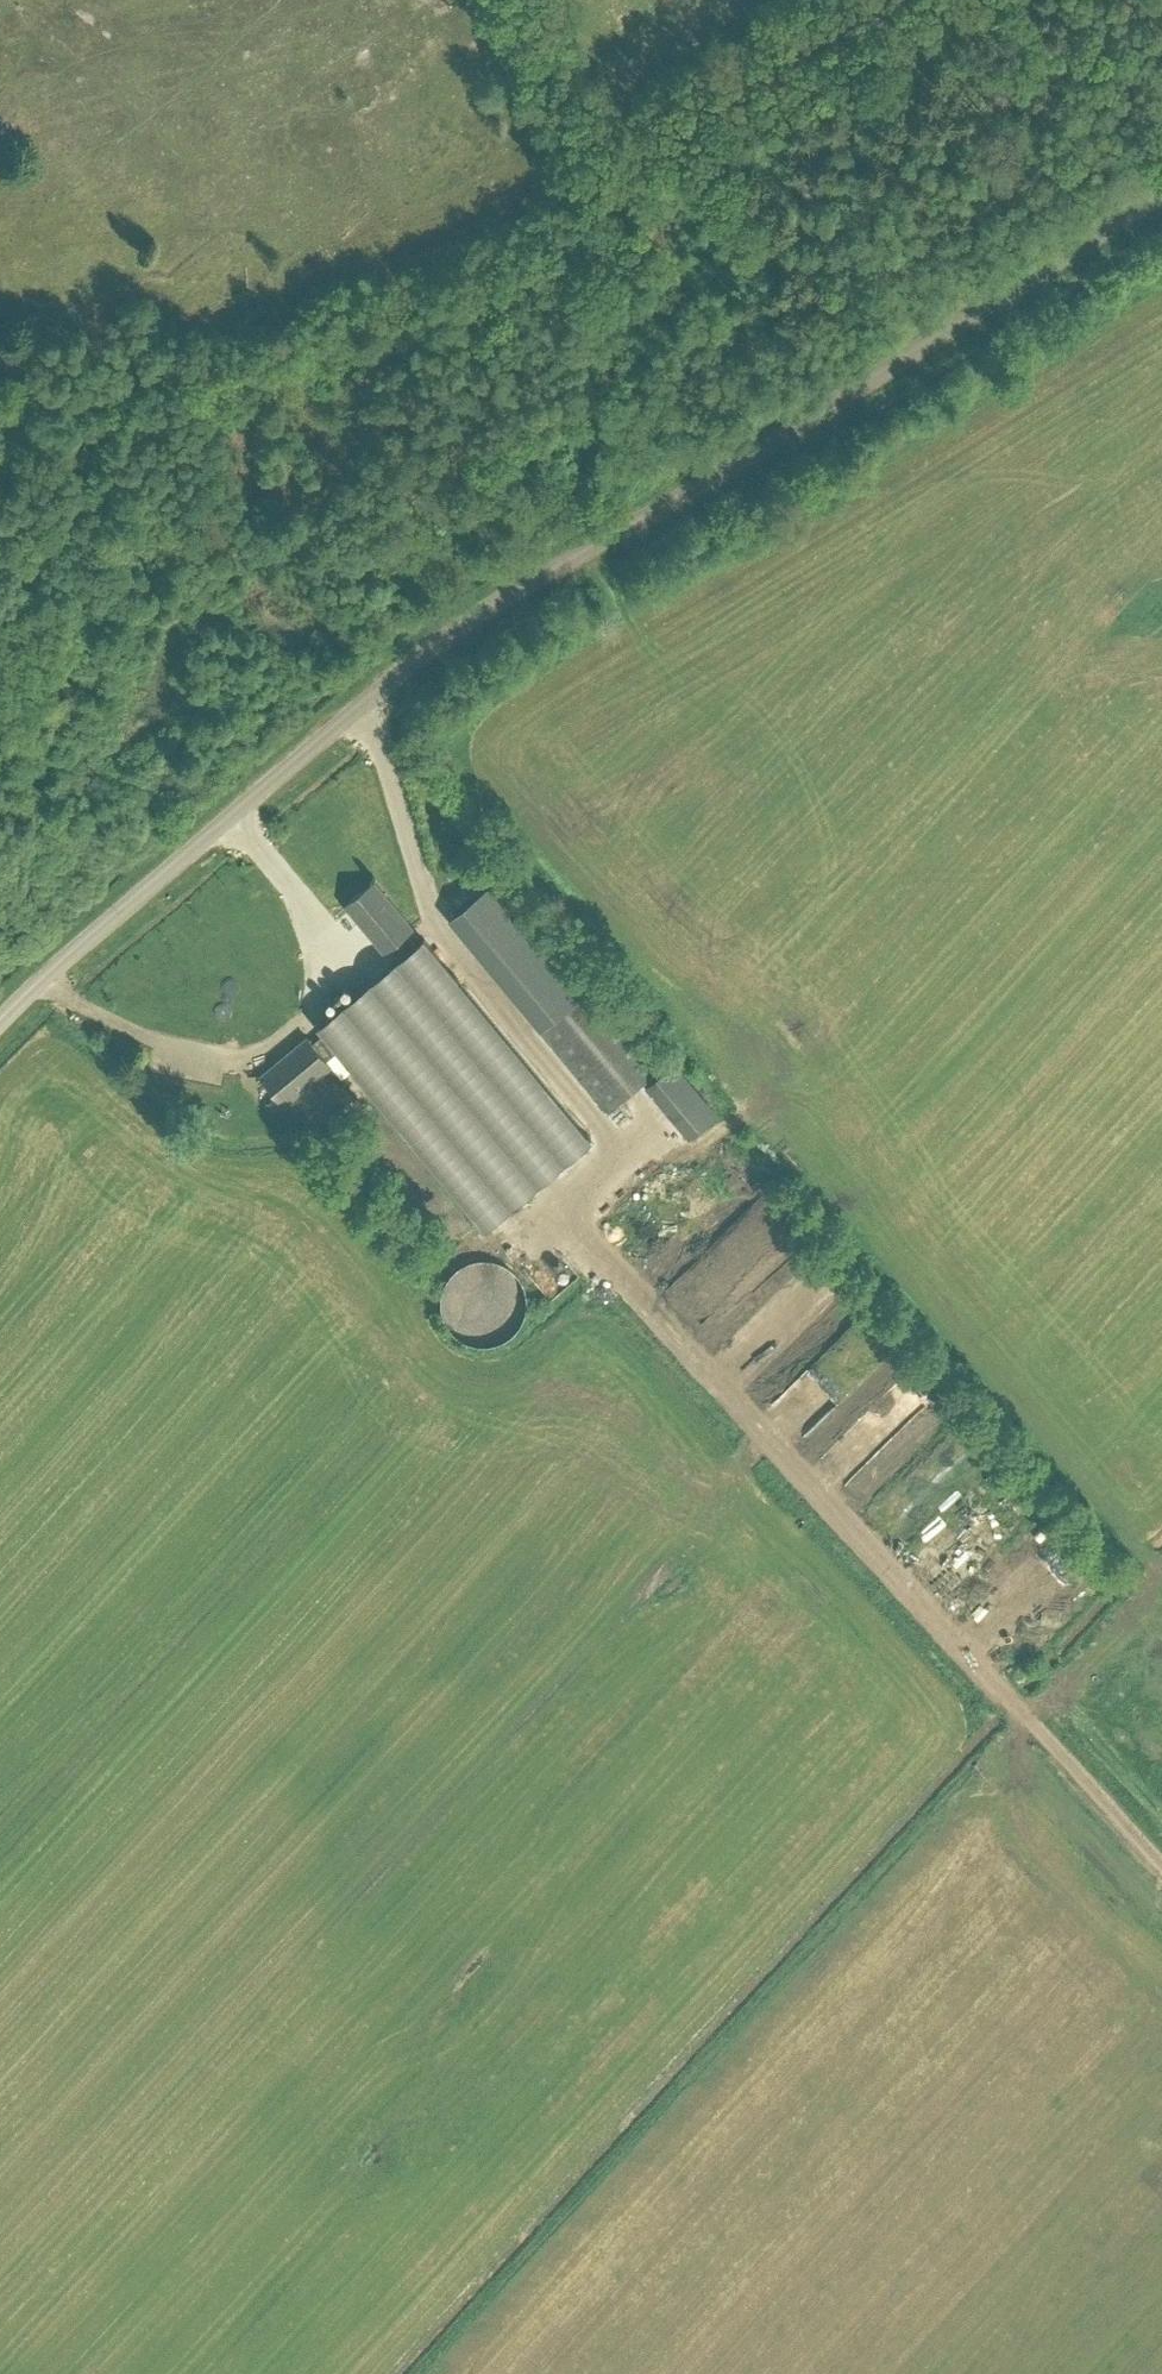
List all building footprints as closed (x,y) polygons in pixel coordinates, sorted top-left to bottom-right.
[(646,1046),(504,874),(459,912),(549,1021),(540,1028),(607,1109),(671,1057),(656,1039),(646,1046)] [(344,907),(382,952),(388,947),(398,960),(417,944),(407,932),(412,929),(373,882),(344,907)] [(366,963),(358,953),(371,944),(340,903),(313,923),(351,974),(366,963)] [(588,1140),(422,941),(418,945),(417,944),(398,960),(319,1027),(325,1033),(338,1051),(340,1049),(361,1075),(359,1077),(484,1226),(588,1140)] [(283,1105),(332,1064),(328,1059),(338,1051),(325,1033),(312,1044),(306,1037),(259,1077),(283,1105)] [(689,1137),(718,1114),(676,1063),(647,1087),(689,1137)] [(718,1201),(650,1268),(640,1278),(650,1288),(666,1272),(690,1296),(714,1272),(710,1269),(748,1231),(718,1201)] [(469,1340),(480,1343),(491,1343),(502,1340),(512,1334),(520,1326),(525,1317),(528,1306),(528,1294),(525,1283),(520,1274),(512,1266),(502,1260),(491,1257),(479,1257),(468,1260),(459,1266),(451,1274),(445,1284),(442,1295),(442,1306),(445,1317),(451,1327),(459,1335),(469,1340)]
